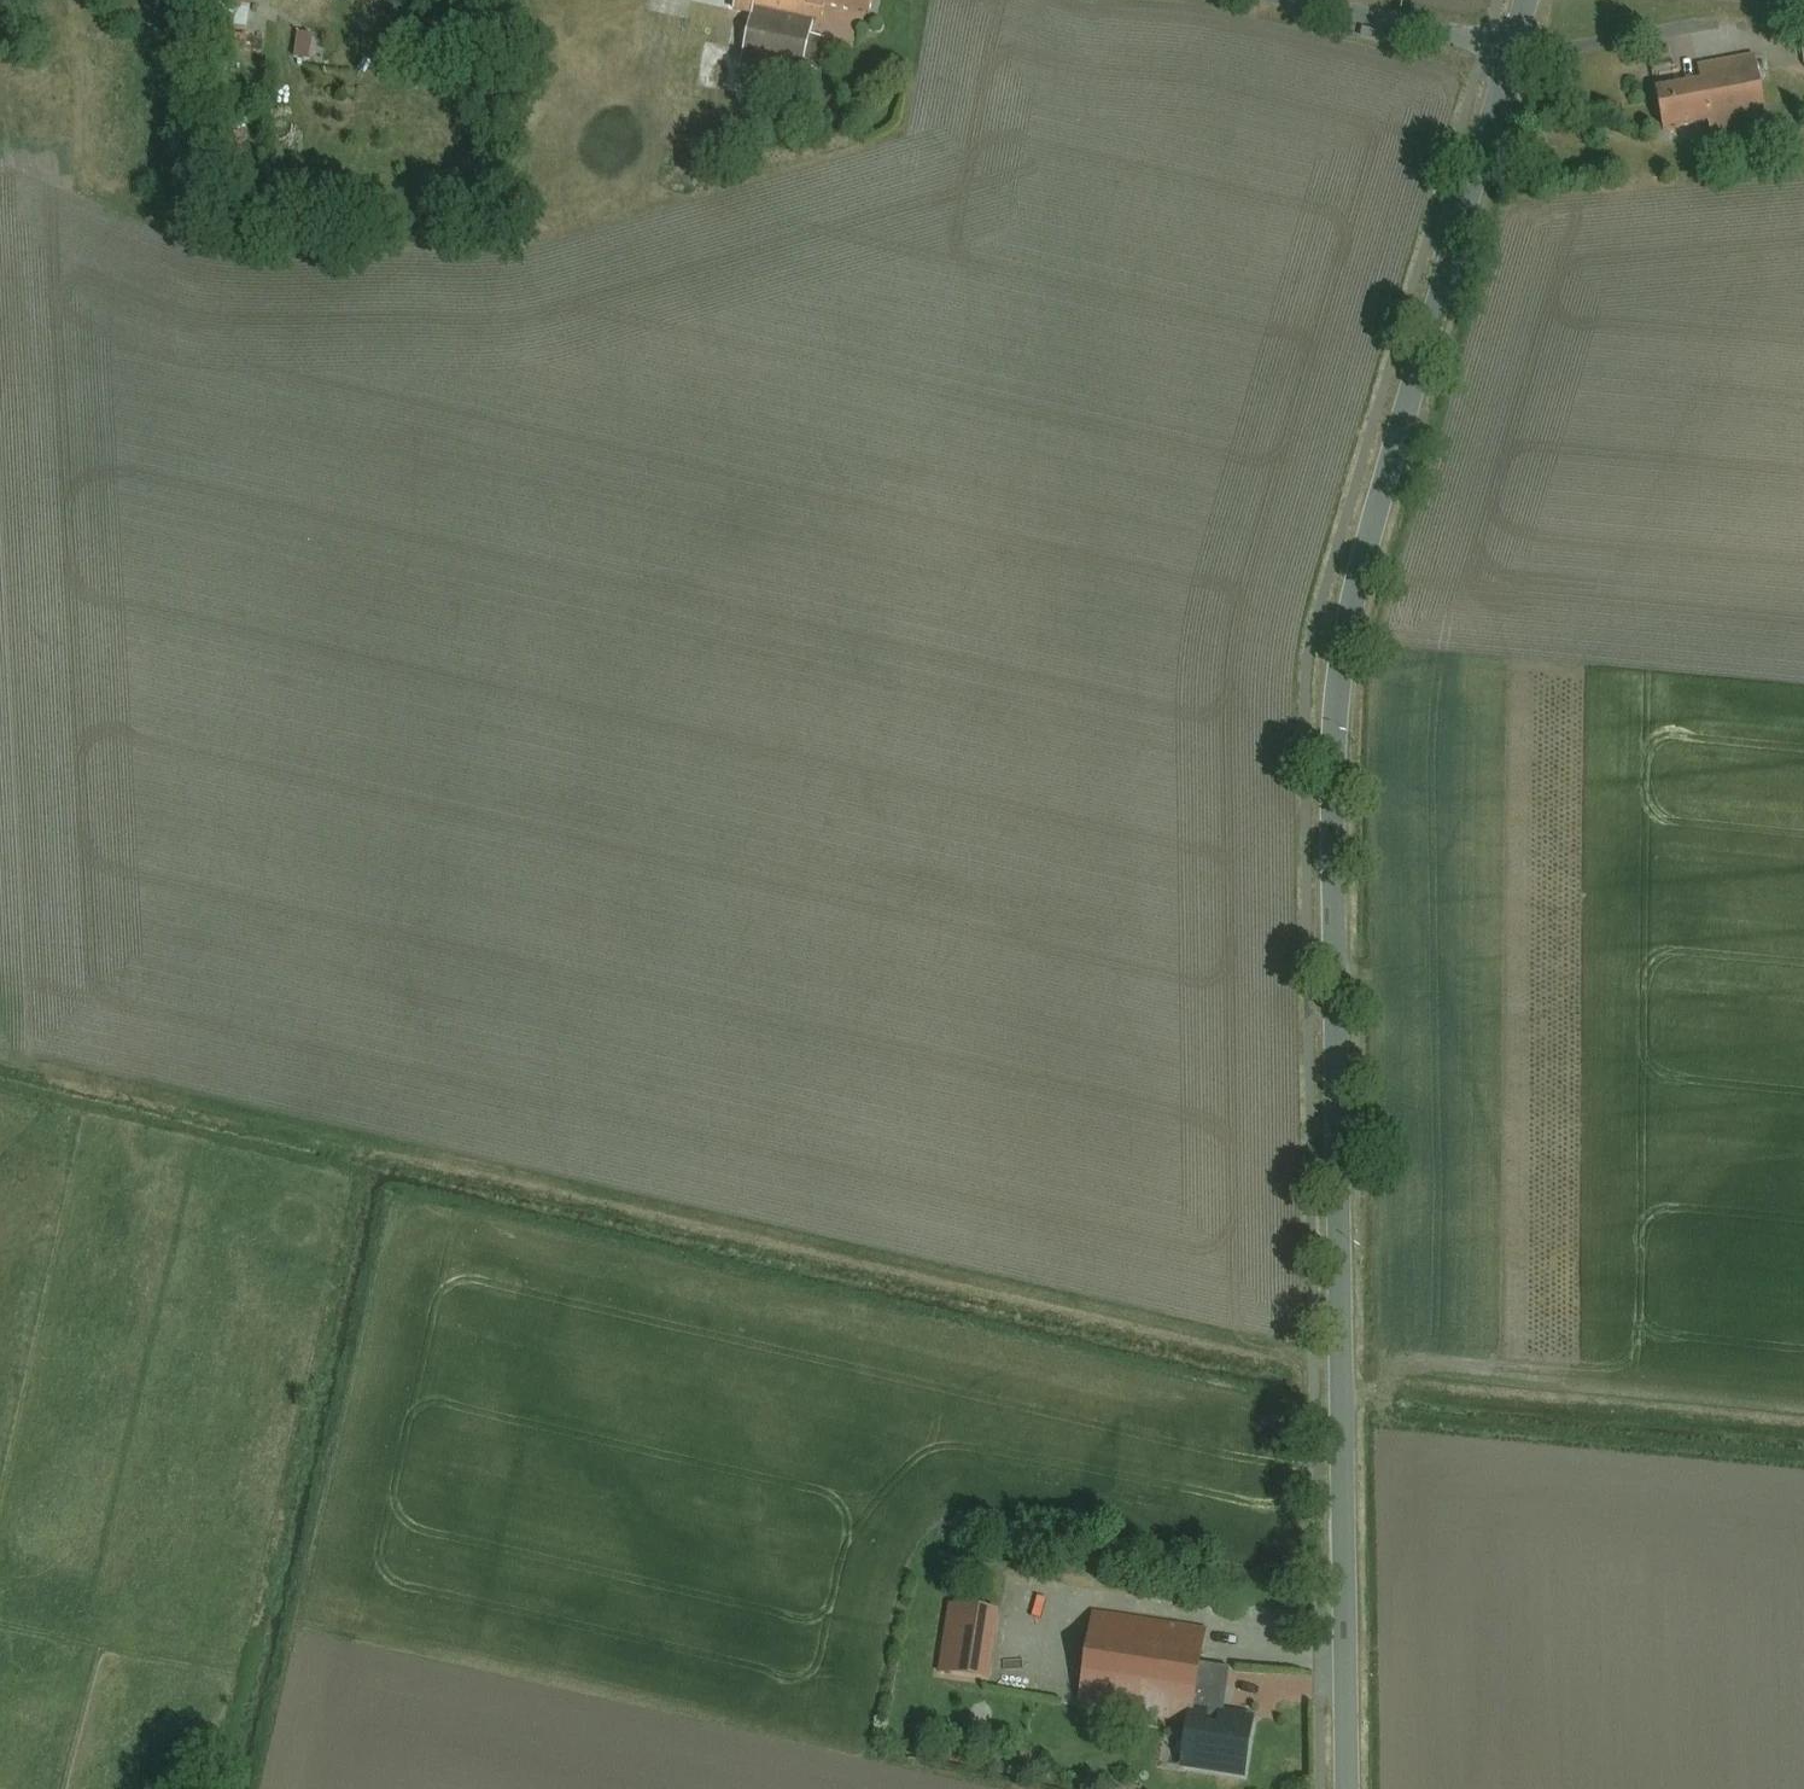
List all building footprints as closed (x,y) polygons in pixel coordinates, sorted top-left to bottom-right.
[(738,7),(758,12),(749,51),(809,63),(817,25),(824,27),(829,4),(875,14),(878,0),(740,0),(738,7)] [(1663,90),(1671,134),(1772,115),(1760,54),(1705,64),(1708,81),(1663,90)] [(986,1688),(996,1619),(946,1612),(936,1681),(986,1688)] [(1205,1632),(1091,1614),(1075,1712),(1185,1729),(1178,1777),(1243,1787),(1253,1724),(1221,1719),(1228,1674),(1199,1670),(1205,1632)]
